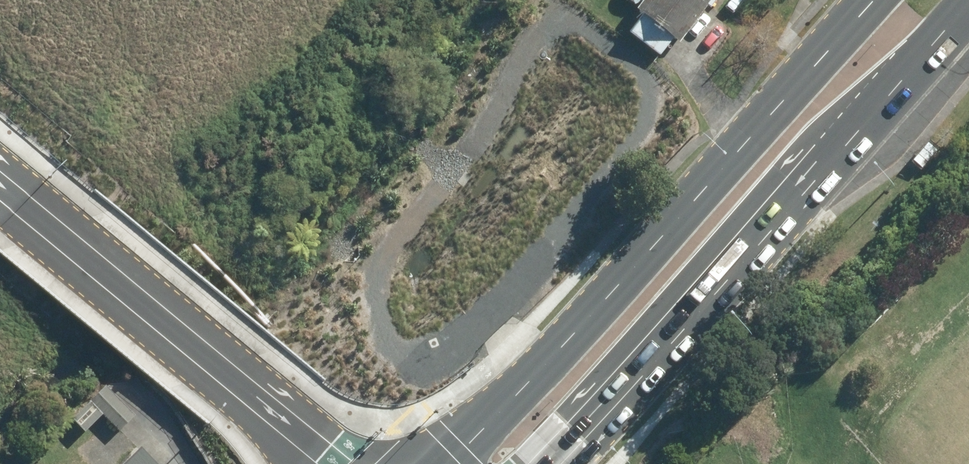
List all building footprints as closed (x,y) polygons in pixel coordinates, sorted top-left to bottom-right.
[(636,14),(643,20),(630,36),(659,58),(671,41),(678,46),(712,0),(647,0),(636,14)] [(120,429),(136,412),(106,382),(73,415),(86,428),(103,412),(120,429)] [(138,446),(119,463),(156,463),(138,446)]
